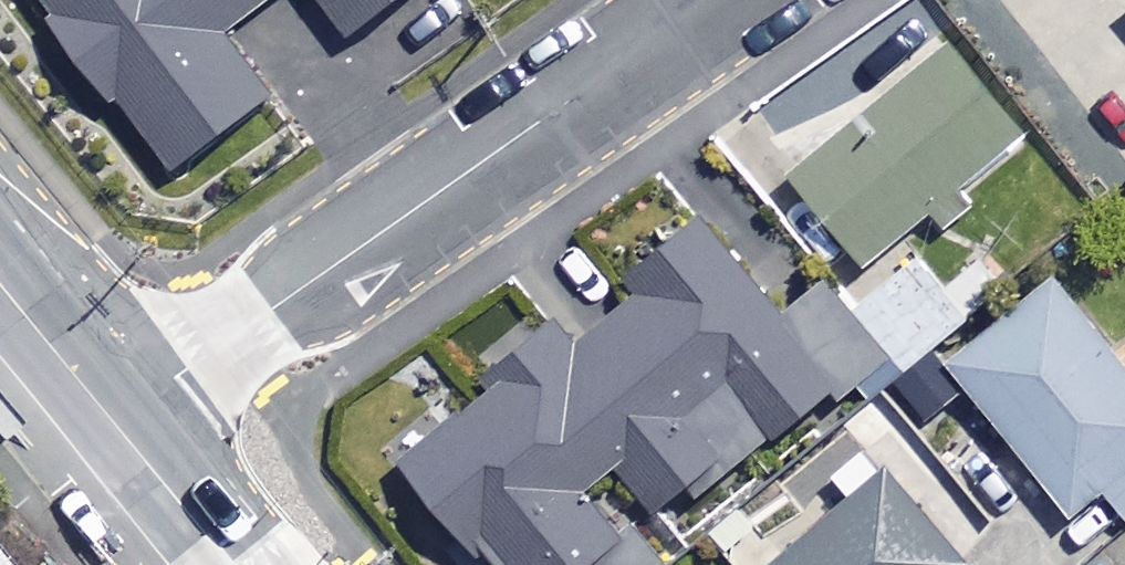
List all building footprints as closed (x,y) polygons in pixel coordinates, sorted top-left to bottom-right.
[(180,178),(275,102),(227,42),(280,0),(36,0),(180,178)] [(359,47),(417,0),(321,0),(359,47)] [(1032,141),(958,47),(794,175),(868,269),(1032,141)] [(680,205),(607,267),(634,299),(579,346),(565,329),(406,465),(491,564),(674,564),(690,551),(663,520),(693,495),(703,508),(840,391),(776,317),(680,205)] [(892,362),(903,376),(994,305),(971,276),(943,298),(915,262),(852,310),(892,362)] [(840,391),(847,400),(892,362),(821,279),(776,317),(840,391)] [(1057,289),(952,373),(1072,522),(1107,494),(1124,517),(1124,373),(1057,289)] [(889,474),(782,564),(966,564),(889,474)] [(0,533),(0,564),(27,564),(0,533)]
